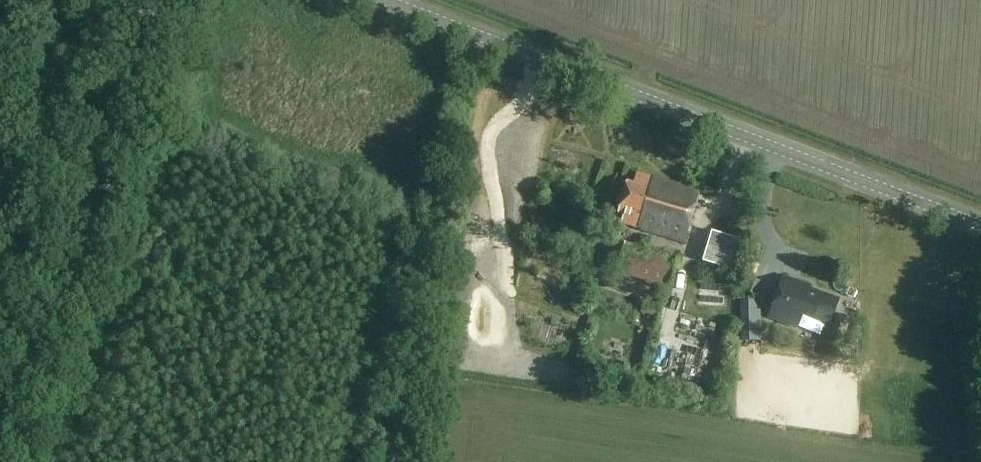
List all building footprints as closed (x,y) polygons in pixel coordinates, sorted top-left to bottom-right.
[(700,197),(638,178),(634,190),(627,188),(618,218),(624,220),(622,227),(685,247),(700,197)] [(666,291),(676,258),(624,242),(614,275),(666,291)] [(717,279),(729,282),(731,276),(719,273),(717,279)] [(801,316),(831,328),(840,305),(811,293),(812,290),(786,279),(770,319),(796,329),(801,316)] [(677,330),(649,336),(644,367),(645,375),(674,369),(681,370),(682,363),(694,361),(693,354),(696,331),(715,327),(720,299),(718,290),(689,286),(675,289),(672,303),(675,315),(674,319),(677,330)] [(756,310),(756,297),(740,298),(740,330),(763,330),(763,310),(756,310)] [(643,304),(640,313),(658,319),(661,309),(643,304)] [(841,344),(850,320),(837,315),(828,338),(841,344)]
